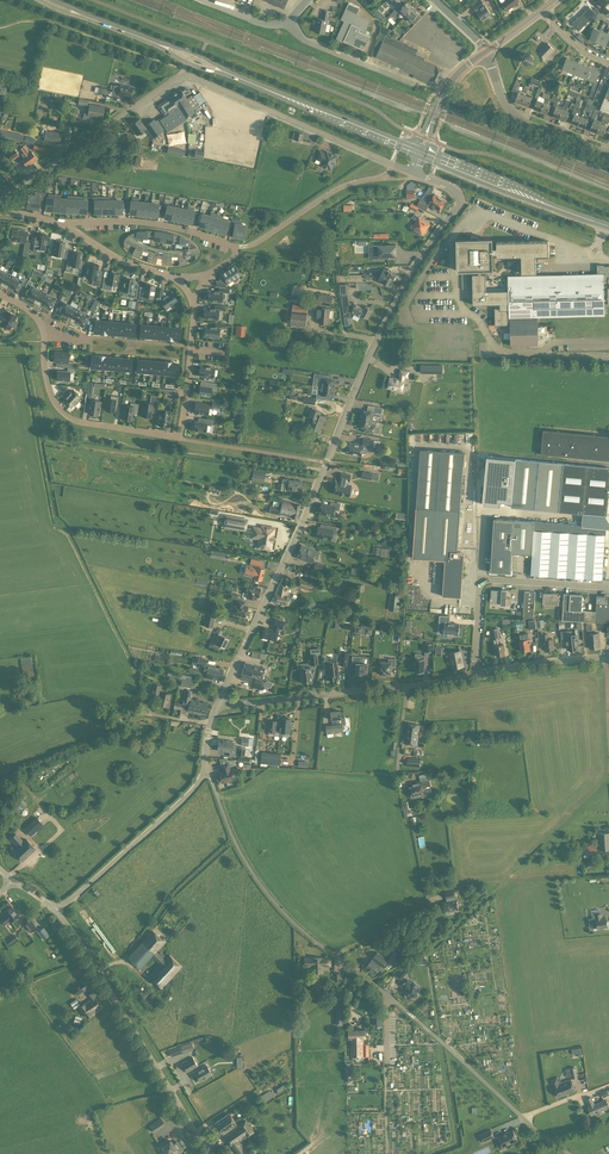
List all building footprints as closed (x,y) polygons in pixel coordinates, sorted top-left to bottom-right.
[(283,9),(287,0),(265,0),(283,9)] [(405,16),(413,8),(406,2),(406,3),(403,0),(396,7),(405,16)] [(482,2),(481,0),(479,0),(472,6),(483,20),(491,14),(482,2)] [(517,0),(506,0),(505,1),(505,0),(499,0),(499,1),(507,11),(519,2),(517,0)] [(608,3),(605,0),(596,0),(595,1),(597,3),(596,4),(606,14),(608,12),(608,11),(605,7),(605,8),(604,7),(608,3)] [(356,5),(353,12),(346,9),(341,19),(344,21),(336,39),(345,43),(346,43),(347,42),(364,50),(370,36),(365,34),(366,30),(371,20),(357,14),(360,6),(356,5)] [(580,30),(592,17),(595,20),(596,17),(599,11),(596,8),(593,10),(590,6),(589,7),(590,7),(581,16),(579,18),(579,17),(578,17),(573,22),(573,23),(574,22),(580,29),(580,30)] [(421,17),(418,15),(419,14),(413,8),(405,16),(414,24),(421,17)] [(322,19),(317,18),(315,32),(325,34),(329,11),(324,10),(322,19)] [(604,20),(605,17),(599,11),(596,17),(604,20)] [(595,41),(600,30),(594,27),(589,39),(595,41)] [(600,30),(595,41),(601,44),(605,32),(600,30)] [(601,44),(606,46),(608,39),(608,32),(608,31),(607,33),(605,32),(601,44)] [(584,41),(586,38),(579,33),(576,37),(584,41)] [(424,82),(425,79),(430,81),(437,84),(444,69),(437,66),(427,61),(424,60),(425,58),(416,54),(418,49),(386,35),(376,57),(414,74),(412,77),(424,82)] [(555,49),(547,43),(537,54),(544,61),(555,49)] [(533,56),(532,54),(530,54),(529,54),(527,54),(526,55),(525,56),(524,58),(524,60),(525,61),(526,62),(527,63),(529,64),(530,64),(532,63),(533,62),(534,60),(534,59),(534,57),(533,56)] [(562,64),(560,64),(558,70),(560,71),(561,72),(567,74),(572,59),(567,57),(564,65),(562,64)] [(573,73),(578,61),(572,59),(567,74),(572,76),(573,73)] [(579,76),(583,64),(578,61),(573,73),(579,76)] [(584,78),(589,66),(583,64),(579,76),(584,78)] [(589,66),(584,78),(590,80),(595,68),(589,66)] [(600,70),(595,68),(590,80),(589,81),(594,83),(589,96),(592,97),(600,77),(598,77),(600,70)] [(538,87),(540,81),(532,78),(530,84),(538,87)] [(120,84),(120,85),(114,84),(111,97),(117,98),(118,96),(131,99),(134,87),(120,84)] [(108,90),(108,88),(100,86),(98,94),(110,97),(111,91),(108,90)] [(174,94),(170,97),(161,103),(167,113),(177,106),(185,118),(187,117),(190,115),(192,118),(198,114),(196,111),(201,108),(199,105),(199,104),(193,96),(190,98),(190,97),(187,99),(185,95),(191,91),(189,88),(185,87),(181,90),(181,89),(177,92),(176,90),(173,92),(174,94)] [(515,101),(522,104),(525,95),(526,93),(519,90),(515,101)] [(526,93),(525,95),(522,104),(529,107),(533,96),(532,95),(526,93)] [(547,94),(545,98),(544,103),(540,111),(547,114),(551,105),(547,104),(549,100),(554,102),(557,96),(553,95),(552,98),(549,97),(550,95),(547,94)] [(552,116),(559,118),(563,107),(557,105),(557,104),(557,103),(558,101),(560,101),(561,98),(557,96),(554,102),(553,106),(556,107),(552,116)] [(534,108),(540,111),(544,103),(537,100),(534,108)] [(569,112),(566,111),(568,107),(567,107),(569,102),(566,101),(563,107),(559,118),(566,121),(569,112)] [(578,125),(581,117),(578,116),(580,112),(577,111),(579,107),(580,104),(576,102),(575,104),(575,105),(573,109),(572,113),(574,114),(571,123),(578,125)] [(155,131),(151,134),(153,137),(162,131),(162,130),(164,129),(167,133),(189,119),(187,117),(185,118),(177,106),(167,113),(161,103),(158,105),(165,115),(158,119),(159,120),(156,122),(155,121),(157,124),(154,126),(156,129),(154,130),(155,131)] [(89,111),(88,113),(84,112),(83,118),(91,120),(91,116),(102,117),(104,106),(90,104),(89,111)] [(602,104),(600,109),(608,113),(608,106),(602,104)] [(603,115),(601,120),(601,122),(600,124),(597,133),(603,135),(607,127),(608,120),(608,115),(604,113),(603,115)] [(581,117),(578,125),(585,128),(588,120),(581,117)] [(600,124),(601,122),(595,119),(595,118),(592,117),(589,124),(592,125),(590,130),(597,133),(600,124)] [(147,128),(151,134),(155,131),(154,130),(156,129),(154,126),(157,124),(155,121),(154,119),(145,125),(140,118),(130,125),(138,135),(147,128)] [(43,134),(46,135),(44,141),(59,143),(61,133),(46,131),(44,131),(44,128),(39,127),(38,136),(43,137),(43,134)] [(12,133),(0,131),(0,135),(22,140),(23,136),(20,135),(12,133)] [(168,145),(186,141),(184,131),(166,134),(168,145)] [(294,131),(292,138),(302,141),(304,133),(294,131)] [(188,133),(188,143),(195,143),(196,134),(188,133)] [(35,161),(37,160),(37,159),(31,151),(29,152),(27,148),(24,145),(23,146),(21,143),(19,145),(32,163),(35,161)] [(21,158),(27,166),(28,166),(29,166),(30,165),(30,164),(32,163),(19,145),(18,144),(12,149),(7,153),(12,160),(19,155),(20,154),(22,157),(21,158)] [(166,153),(183,155),(183,148),(167,146),(166,153)] [(204,151),(196,150),(194,158),(203,159),(204,151)] [(326,153),(320,150),(317,159),(323,161),(321,165),(332,170),(334,165),(335,164),(336,163),(336,162),(336,161),(338,156),(327,151),(326,153)] [(103,166),(103,167),(110,168),(110,172),(114,172),(115,164),(112,163),(113,154),(105,153),(105,154),(105,155),(103,166)] [(92,162),(90,171),(94,171),(95,168),(102,169),(103,169),(103,167),(103,166),(105,155),(104,155),(96,154),(95,163),(92,162)] [(120,159),(117,174),(126,175),(128,160),(120,159)] [(128,160),(126,175),(134,176),(136,162),(128,160)] [(71,162),(70,171),(73,171),(73,175),(80,176),(80,172),(83,173),(85,164),(71,162)] [(136,162),(134,176),(141,178),(144,163),(136,162)] [(144,163),(141,178),(149,179),(152,164),(144,163)] [(152,164),(149,179),(157,180),(160,166),(152,164)] [(162,168),(160,181),(167,182),(169,169),(162,168)] [(169,169),(167,182),(174,183),(176,170),(169,169)] [(176,170),(174,183),(182,185),(184,172),(176,170)] [(187,172),(185,185),(192,186),(195,173),(187,172)] [(195,173),(192,186),(199,188),(202,175),(195,173)] [(202,175),(199,188),(207,189),(209,176),(202,175)] [(212,175),(209,189),(217,191),(220,176),(212,175)] [(220,176),(217,191),(225,192),(228,177),(220,176)] [(228,177),(225,192),(233,193),(236,179),(228,177)] [(236,179),(233,193),(241,195),(243,180),(236,179)] [(90,191),(91,181),(81,180),(81,184),(86,185),(85,191),(90,191)] [(243,180),(241,195),(249,196),(252,181),(243,180)] [(415,190),(407,190),(406,197),(415,198),(415,190)] [(428,196),(442,206),(446,201),(435,193),(435,194),(432,191),(428,196)] [(27,202),(26,208),(30,208),(30,207),(38,209),(39,203),(43,204),(45,194),(35,193),(35,196),(30,195),(28,203),(27,202)] [(442,206),(428,196),(425,201),(439,211),(442,206)] [(137,214),(138,202),(139,198),(132,198),(132,202),(128,202),(127,208),(131,208),(130,213),(137,214)] [(428,206),(419,201),(417,206),(416,206),(419,207),(426,211),(428,206)] [(417,212),(419,207),(416,206),(417,206),(411,203),(409,208),(417,212)] [(150,210),(150,215),(157,216),(157,213),(160,214),(161,205),(151,204),(150,210)] [(172,219),(174,207),(168,206),(165,217),(172,219)] [(186,216),(184,222),(191,223),(194,208),(188,206),(187,210),(186,216)] [(178,220),(179,215),(181,209),(174,207),(172,219),(178,220)] [(184,222),(186,216),(187,210),(181,209),(179,215),(178,220),(178,222),(181,222),(182,221),(184,222)] [(212,229),(215,220),(217,214),(211,212),(209,216),(206,227),(212,229)] [(200,223),(200,225),(200,226),(200,227),(203,228),(203,227),(206,227),(209,216),(203,214),(203,215),(200,215),(198,223),(200,223)] [(218,231),(221,222),(222,220),(223,216),(217,214),(215,220),(212,229),(218,231)] [(412,217),(416,221),(412,227),(423,235),(430,224),(415,214),(412,217)] [(222,220),(221,222),(218,231),(225,233),(228,222),(222,220)] [(232,220),(231,229),(234,230),(234,236),(241,237),(241,238),(245,239),(246,233),(245,233),(246,226),(241,225),(241,222),(232,220)] [(27,232),(12,229),(10,240),(25,243),(27,232)] [(147,239),(150,239),(151,230),(148,230),(145,230),(143,231),(143,233),(138,232),(139,232),(138,231),(136,232),(135,232),(133,233),(131,234),(130,234),(129,235),(128,235),(136,240),(136,237),(147,239)] [(153,240),(162,242),(164,231),(161,231),(161,233),(155,232),(155,231),(155,230),(154,230),(151,230),(150,239),(153,240)] [(172,244),(172,243),(175,244),(177,235),(175,234),(173,233),(173,234),(173,235),(167,234),(167,232),(164,231),(162,242),(172,244)] [(32,240),(31,250),(36,251),(36,248),(45,250),(46,245),(47,245),(47,239),(47,234),(45,234),(45,233),(41,232),(41,233),(38,233),(37,240),(32,240)] [(137,251),(138,252),(143,244),(136,240),(128,235),(127,236),(126,237),(125,238),(125,239),(124,240),(124,241),(124,242),(124,243),(124,244),(124,245),(124,246),(125,247),(125,248),(126,248),(125,247),(128,243),(136,247),(132,254),(134,256),(137,251)] [(188,249),(193,248),(197,247),(196,246),(195,245),(194,244),(193,243),(192,242),(191,242),(190,241),(188,240),(184,240),(184,238),(183,237),(181,236),(178,235),(177,235),(175,244),(178,244),(178,245),(188,246),(188,249)] [(608,303),(608,304),(608,267),(604,267),(604,265),(598,265),(598,280),(531,282),(531,273),(537,273),(536,256),(549,255),(549,241),(529,241),(497,242),(497,248),(492,248),(492,239),(457,240),(458,271),(479,270),(479,274),(472,274),(473,304),(495,304),(495,325),(510,325),(511,345),(538,345),(538,317),(605,316),(604,303),(608,303)] [(53,245),(52,254),(62,256),(62,258),(66,258),(68,250),(64,249),(65,242),(55,241),(54,246),(53,245)] [(151,257),(153,257),(155,248),(143,244),(138,252),(137,251),(134,256),(136,257),(139,258),(143,251),(149,253),(147,261),(149,262),(151,257)] [(374,245),(374,258),(389,258),(389,256),(396,256),(396,245),(374,245)] [(182,259),(183,259),(184,264),(186,264),(187,264),(187,263),(186,256),(195,254),(195,259),(195,260),(196,259),(197,259),(197,258),(198,257),(199,256),(199,255),(199,254),(199,253),(199,252),(199,251),(198,250),(198,249),(198,248),(197,247),(193,248),(188,249),(180,250),(182,259)] [(156,263),(157,258),(162,259),(162,264),(161,264),(161,265),(162,265),(163,265),(164,265),(165,265),(166,265),(167,265),(168,265),(168,260),(167,260),(167,250),(155,248),(153,257),(151,257),(149,262),(150,262),(150,263),(151,263),(152,263),(153,263),(154,263),(154,264),(155,264),(156,264),(156,263)] [(183,259),(182,259),(180,250),(167,250),(167,260),(168,260),(168,265),(171,266),(171,265),(171,257),(178,257),(179,265),(182,265),(184,264),(183,259)] [(68,259),(66,271),(72,272),(73,266),(80,267),(82,261),(81,261),(82,253),(73,252),(72,260),(68,259)] [(93,263),(93,264),(89,263),(87,276),(86,278),(93,279),(92,285),(99,286),(99,284),(101,274),(97,273),(98,265),(97,265),(98,264),(93,263)] [(232,280),(233,281),(235,281),(238,279),(238,278),(238,276),(240,274),(234,266),(222,274),(223,276),(221,277),(221,278),(220,282),(216,281),(216,286),(225,287),(225,282),(226,281),(227,283),(232,280)] [(378,273),(393,281),(396,274),(391,272),(392,271),(391,270),(389,269),(388,269),(388,270),(387,270),(384,269),(382,271),(379,270),(378,271),(374,269),(373,272),(377,274),(378,273)] [(0,276),(0,284),(0,285),(3,287),(9,275),(3,271),(0,276)] [(107,280),(104,279),(102,288),(110,290),(110,286),(112,286),(112,285),(116,285),(117,282),(118,281),(119,278),(118,277),(118,274),(116,273),(115,272),(113,272),(112,273),(109,272),(108,279),(107,280)] [(393,281),(378,273),(377,274),(373,272),(371,275),(372,275),(375,277),(376,276),(379,277),(378,280),(382,282),(381,282),(390,287),(393,281)] [(9,275),(3,287),(6,288),(7,287),(10,289),(15,278),(9,275)] [(20,281),(15,278),(10,289),(16,292),(20,284),(23,286),(27,279),(23,276),(20,281)] [(123,287),(123,291),(126,291),(126,292),(131,293),(130,297),(136,298),(138,286),(135,285),(134,284),(135,280),(130,279),(130,278),(126,277),(126,278),(125,278),(124,283),(123,282),(123,287)] [(30,299),(36,289),(31,286),(32,282),(28,280),(25,286),(28,288),(24,296),(30,299)] [(57,281),(54,285),(64,289),(65,288),(66,286),(63,284),(57,281)] [(140,289),(138,300),(143,301),(143,299),(144,299),(147,299),(148,298),(148,297),(153,298),(155,286),(146,284),(144,290),(140,289)] [(348,294),(348,284),(340,284),(340,294),(348,294)] [(206,295),(206,299),(207,300),(207,301),(222,302),(222,295),(225,295),(225,293),(228,293),(229,288),(219,287),(218,292),(208,291),(208,295),(206,295)] [(158,288),(157,296),(160,297),(161,299),(160,300),(165,308),(170,305),(172,308),(175,306),(173,303),(177,300),(172,292),(164,297),(162,294),(163,289),(158,288)] [(36,289),(30,299),(34,301),(33,302),(36,304),(42,292),(36,289)] [(42,292),(36,304),(39,305),(40,304),(43,306),(49,295),(42,292)] [(317,293),(315,304),(330,306),(331,295),(317,293)] [(49,295),(43,306),(50,309),(55,298),(49,295)] [(95,299),(89,310),(94,312),(95,308),(99,301),(95,299)] [(129,300),(128,307),(135,308),(136,301),(129,300)] [(353,304),(349,302),(348,301),(346,306),(343,304),(343,308),(349,311),(360,317),(361,315),(368,318),(372,310),(366,306),(365,308),(354,302),(353,304)] [(64,316),(69,306),(63,302),(57,313),(64,316)] [(291,324),(305,326),(308,306),(293,304),(291,324)] [(203,318),(218,319),(218,310),(222,310),(223,306),(215,305),(214,309),(204,308),(203,318)] [(69,306),(64,316),(67,318),(66,319),(70,321),(76,309),(69,306)] [(329,318),(332,319),(333,318),(334,311),(333,310),(330,310),(330,308),(318,307),(317,317),(319,317),(319,318),(321,318),(320,323),(324,323),(325,324),(327,324),(328,324),(329,318)] [(76,309),(70,321),(73,323),(73,321),(77,323),(82,312),(76,309)] [(2,322),(1,325),(9,329),(11,326),(13,327),(15,326),(17,323),(16,321),(14,320),(16,316),(8,311),(5,316),(3,315),(4,314),(0,312),(0,321),(2,322)] [(82,312),(77,323),(83,326),(89,316),(82,312)] [(100,334),(101,321),(94,321),(93,332),(100,333),(100,334)] [(215,327),(205,326),(204,336),(218,338),(219,328),(225,328),(225,324),(215,323),(215,327)] [(128,324),(127,335),(134,336),(135,324),(128,324)] [(146,337),(147,325),(140,325),(139,336),(146,337)] [(244,336),(245,326),(236,325),(235,336),(244,336)] [(174,328),(173,340),(174,339),(180,340),(181,329),(174,328)] [(53,354),(53,359),(54,359),(54,362),(64,363),(64,366),(73,367),(74,362),(68,362),(69,353),(55,352),(54,355),(53,354)] [(97,368),(98,355),(98,356),(91,356),(90,367),(97,368)] [(143,372),(144,361),(137,360),(136,371),(143,372)] [(171,362),(170,374),(177,375),(178,364),(171,363),(172,362),(171,362)] [(201,366),(199,376),(206,377),(206,380),(214,382),(215,376),(213,376),(215,368),(213,368),(213,367),(209,366),(209,367),(201,366)] [(57,371),(57,380),(60,380),(60,381),(64,382),(64,380),(69,381),(70,372),(74,372),(75,369),(67,368),(67,372),(57,371)] [(388,388),(402,391),(404,380),(404,376),(408,377),(409,372),(401,370),(400,375),(400,376),(400,379),(390,377),(388,388)] [(323,387),(335,388),(336,381),(327,379),(328,375),(320,374),(318,386),(320,386),(323,387)] [(199,392),(199,394),(203,394),(203,396),(208,396),(209,395),(210,395),(211,389),(217,390),(217,384),(208,382),(207,386),(200,385),(200,387),(199,387),(198,392),(199,392)] [(320,386),(318,386),(313,385),(312,393),(317,394),(317,398),(324,399),(325,395),(334,396),(335,388),(323,387),(320,386)] [(66,398),(64,400),(71,406),(74,404),(75,405),(79,402),(77,400),(80,397),(73,390),(71,392),(68,390),(63,395),(66,398)] [(142,416),(151,417),(153,405),(157,406),(159,396),(151,395),(150,402),(149,403),(144,402),(142,416)] [(107,399),(105,410),(114,412),(115,408),(117,408),(118,397),(111,396),(110,399),(107,399)] [(90,400),(88,414),(98,415),(100,401),(90,400)] [(193,406),(193,409),(194,410),(194,412),(198,413),(198,414),(202,415),(202,414),(207,415),(208,408),(213,409),(213,407),(219,408),(220,402),(212,401),(211,405),(209,405),(195,403),(195,405),(193,406)] [(123,406),(122,413),(124,413),(123,419),(131,420),(133,412),(137,412),(138,404),(131,403),(130,406),(125,405),(125,407),(123,406)] [(360,416),(361,417),(360,418),(372,421),(373,416),(381,417),(383,408),(371,406),(370,411),(362,410),(361,413),(360,414),(360,416)] [(311,423),(309,422),(307,426),(319,431),(325,417),(320,414),(321,411),(312,408),(309,416),(313,418),(311,423)] [(158,418),(159,418),(159,419),(158,424),(160,425),(161,425),(161,426),(165,427),(165,426),(166,426),(168,426),(169,420),(170,415),(171,411),(160,409),(160,414),(159,414),(158,418)] [(193,424),(193,427),(194,428),(193,430),(206,432),(207,425),(212,426),(213,420),(204,418),(203,423),(195,421),(194,424),(193,424)] [(359,422),(359,423),(359,426),(367,428),(366,432),(374,434),(376,426),(371,425),(372,421),(360,418),(360,419),(359,420),(359,422)] [(543,430),(541,454),(608,461),(608,436),(543,430)] [(347,449),(348,450),(347,453),(362,456),(364,446),(373,448),(374,440),(363,438),(362,444),(355,443),(355,444),(349,442),(349,445),(347,446),(347,449)] [(464,450),(420,447),(413,558),(445,560),(442,596),(461,597),(464,553),(460,553),(460,551),(457,551),(464,450)] [(559,511),(607,516),(607,512),(608,512),(608,497),(608,491),(608,468),(515,459),(511,507),(559,511)] [(266,471),(253,469),(252,478),(252,481),(263,483),(264,479),(264,480),(266,471)] [(378,481),(379,475),(363,472),(362,478),(378,481)] [(334,493),(349,496),(349,493),(353,494),(354,489),(350,488),(351,485),(345,484),(345,480),(349,481),(350,475),(341,473),(339,479),(340,479),(340,483),(336,482),(334,493)] [(289,479),(282,478),(282,483),(279,483),(278,489),(283,490),(283,487),(287,488),(287,489),(301,492),(303,481),(289,479)] [(269,505),(268,513),(280,515),(280,514),(291,517),(292,517),(296,518),(299,504),(295,503),(283,500),(280,508),(269,505)] [(340,503),(331,502),(330,506),(321,504),(319,513),(324,514),(324,515),(329,516),(329,514),(333,515),(333,516),(334,516),(335,510),(339,510),(340,503)] [(248,519),(225,515),(223,527),(246,531),(248,519)] [(531,557),(531,554),(534,521),(494,518),(490,572),(505,573),(505,572),(511,573),(511,569),(512,553),(525,554),(525,557),(531,557)] [(531,554),(531,557),(530,574),(602,579),(604,559),(608,560),(608,528),(534,521),(531,554)] [(336,534),(337,527),(328,525),(327,529),(318,527),(317,528),(316,528),(316,532),(317,532),(316,536),(321,537),(321,538),(326,539),(326,537),(330,538),(330,539),(332,533),(336,534)] [(252,530),(251,537),(259,538),(258,541),(257,544),(258,545),(257,547),(262,548),(265,549),(266,548),(270,549),(272,542),(273,535),(274,528),(261,526),(260,531),(252,530)] [(297,557),(312,563),(316,550),(301,545),(297,557)] [(372,554),(380,555),(382,548),(374,546),(372,554)] [(224,559),(225,554),(211,550),(210,555),(224,559)] [(254,577),(254,578),(261,580),(264,569),(260,568),(260,566),(261,566),(262,561),(251,558),(249,563),(250,563),(249,565),(246,564),(244,574),(254,577)] [(314,582),(300,578),(297,587),(312,591),(314,582)] [(247,593),(248,593),(247,597),(256,599),(257,595),(258,596),(260,588),(249,585),(247,593)] [(279,585),(278,593),(276,592),(274,602),(288,605),(290,595),(287,595),(287,593),(288,592),(289,591),(289,590),(289,589),(288,588),(287,587),(286,587),(286,586),(279,585)] [(417,608),(430,608),(431,599),(420,598),(420,585),(409,585),(409,600),(421,600),(421,606),(417,605),(417,608)] [(490,598),(490,599),(491,599),(491,601),(500,602),(500,604),(506,605),(506,604),(510,604),(511,591),(507,590),(502,589),(501,592),(492,591),(491,598),(490,598)] [(518,617),(523,617),(533,618),(535,592),(525,592),(523,611),(518,611),(518,617)] [(543,592),(543,603),(559,604),(560,595),(560,594),(543,592)] [(591,621),(592,611),(581,610),(582,595),(564,594),(563,610),(562,619),(591,621)] [(391,596),(389,610),(397,611),(398,611),(400,597),(398,596),(391,596)] [(591,621),(608,622),(608,596),(597,596),(596,611),(592,611),(591,621)] [(236,603),(233,614),(245,617),(247,606),(244,605),(245,601),(237,599),(236,603)] [(207,614),(204,626),(212,628),(214,616),(207,614)] [(449,623),(450,616),(440,615),(439,623),(441,623),(440,627),(444,627),(444,632),(448,633),(448,635),(453,635),(453,633),(459,634),(459,633),(460,633),(460,628),(459,628),(459,624),(449,623)] [(274,628),(273,630),(264,627),(262,637),(276,641),(278,631),(279,631),(279,629),(282,630),(285,621),(275,618),(273,627),(274,628)] [(355,633),(362,633),(362,634),(364,634),(371,634),(372,627),(365,627),(365,626),(362,625),(362,626),(355,626),(355,633)] [(500,638),(498,628),(491,629),(493,640),(494,639),(498,639),(500,638)] [(567,641),(567,644),(568,650),(578,649),(578,644),(578,643),(578,644),(577,640),(578,640),(578,639),(577,639),(577,634),(572,635),(572,630),(561,631),(562,641),(566,640),(566,641),(567,641)] [(530,644),(530,639),(529,639),(528,632),(519,633),(521,650),(529,649),(529,644),(530,644)] [(588,633),(589,648),(600,647),(599,632),(588,633)] [(220,635),(215,633),(209,645),(219,650),(222,645),(224,647),(228,638),(220,634),(220,635)] [(554,649),(553,639),(549,639),(548,633),(540,634),(541,644),(546,643),(546,649),(554,649)] [(504,644),(499,645),(498,639),(494,639),(495,645),(494,645),(495,650),(496,650),(497,656),(501,655),(501,656),(504,656),(504,655),(505,655),(504,650),(505,649),(504,644)] [(450,652),(453,668),(463,666),(460,650),(450,652)] [(328,679),(337,678),(337,673),(338,673),(337,665),(340,664),(346,665),(348,653),(342,652),(341,655),(337,655),(337,661),(326,662),(327,669),(325,669),(326,675),(328,674),(328,679)] [(307,682),(312,681),(311,668),(312,668),(312,664),(318,664),(317,655),(310,655),(311,662),(306,663),(307,667),(300,668),(301,672),(300,672),(300,678),(301,678),(302,683),(303,682),(303,683),(307,683),(307,682)] [(415,658),(415,662),(413,662),(413,667),(415,667),(414,671),(424,672),(425,659),(425,655),(421,655),(421,658),(415,658)] [(20,658),(23,677),(33,676),(31,656),(20,658)] [(352,656),(352,664),(356,664),(355,674),(367,675),(367,664),(360,663),(361,656),(352,656)] [(207,659),(198,657),(196,666),(195,669),(199,670),(199,669),(210,672),(222,674),(223,669),(213,667),(213,666),(206,665),(207,659)] [(396,666),(396,659),(389,658),(389,662),(381,661),(380,674),(382,674),(382,675),(386,675),(386,674),(387,674),(387,672),(391,673),(392,666),(396,666)] [(245,662),(240,679),(248,681),(250,675),(256,677),(254,684),(265,687),(267,680),(262,678),(265,668),(245,662)] [(210,672),(199,669),(199,670),(195,669),(190,668),(189,672),(200,674),(204,675),(203,679),(211,681),(212,678),(221,680),(222,674),(210,672)] [(184,689),(184,686),(191,687),(192,681),(182,679),(182,678),(180,678),(178,688),(184,689)] [(159,695),(160,696),(158,704),(167,706),(170,694),(161,692),(160,692),(161,685),(153,683),(150,694),(159,696),(159,695)] [(189,704),(189,705),(191,705),(191,707),(193,708),(194,707),(207,710),(208,704),(190,699),(192,691),(185,689),(183,700),(187,701),(186,703),(189,704)] [(189,705),(189,704),(186,703),(187,701),(183,700),(182,702),(176,700),(175,705),(185,707),(184,709),(187,710),(206,715),(207,710),(194,707),(193,708),(191,707),(191,705),(189,705)] [(340,710),(330,711),(331,719),(332,719),(333,725),(326,725),(327,733),(331,733),(331,731),(343,730),(343,723),(345,723),(345,718),(341,718),(340,710)] [(280,718),(280,723),(279,732),(279,736),(282,736),(282,732),(289,733),(290,728),(291,728),(291,723),(290,723),(290,719),(280,718)] [(279,732),(280,723),(275,723),(275,721),(269,721),(268,731),(269,731),(269,733),(274,734),(274,731),(279,732)] [(408,723),(405,743),(417,745),(420,725),(408,723)] [(240,745),(248,746),(249,738),(241,737),(240,745)] [(237,746),(234,746),(234,744),(233,744),(233,741),(218,739),(218,746),(237,748),(237,750),(237,755),(244,755),(245,748),(238,747),(238,748),(237,747),(237,746)] [(229,752),(229,756),(236,757),(237,750),(237,748),(218,746),(217,750),(229,752)] [(261,752),(260,763),(270,763),(270,753),(261,752)] [(279,764),(280,754),(270,753),(270,763),(279,764)] [(420,758),(408,757),(407,766),(419,767),(420,758)] [(231,770),(230,770),(228,763),(220,765),(222,772),(219,773),(221,782),(234,779),(231,770)] [(410,787),(412,798),(424,795),(423,787),(431,786),(430,779),(416,782),(417,785),(410,787)] [(22,800),(17,806),(15,809),(19,812),(26,803),(22,800)] [(407,801),(402,802),(405,818),(408,817),(407,813),(411,812),(417,811),(416,807),(409,808),(407,801)] [(35,831),(43,824),(42,823),(37,818),(24,829),(30,836),(35,831)] [(600,850),(608,849),(608,832),(599,833),(600,850)] [(13,851),(22,861),(35,848),(26,839),(13,851)] [(443,902),(445,911),(446,911),(446,913),(448,914),(450,913),(451,913),(451,910),(458,909),(457,899),(456,900),(455,896),(454,891),(445,893),(446,897),(447,897),(448,901),(443,902)] [(18,916),(11,906),(3,912),(4,914),(0,917),(0,919),(4,924),(9,920),(11,922),(18,916)] [(600,909),(591,911),(592,915),(595,915),(595,917),(592,918),(594,928),(597,928),(607,926),(606,918),(601,919),(600,914),(601,914),(601,913),(600,913),(600,909)] [(29,918),(23,922),(30,932),(36,927),(29,918)] [(37,931),(43,939),(49,935),(43,927),(37,931)] [(149,976),(162,987),(182,966),(169,954),(165,959),(163,958),(164,957),(165,955),(161,951),(159,954),(155,951),(164,941),(153,931),(129,957),(140,967),(151,955),(160,964),(149,976)] [(15,934),(6,941),(9,946),(18,939),(15,934)] [(400,951),(397,949),(389,959),(395,964),(399,960),(398,959),(403,952),(401,950),(400,951)] [(366,967),(375,973),(381,966),(383,967),(388,960),(377,952),(366,967)] [(330,966),(330,957),(306,958),(306,964),(313,964),(313,971),(321,971),(321,966),(330,966)] [(409,971),(405,967),(397,975),(400,979),(409,971)] [(77,995),(87,987),(82,981),(72,988),(77,995)] [(418,991),(411,984),(408,986),(404,982),(401,984),(405,989),(402,992),(408,999),(412,996),(413,997),(416,997),(417,996),(417,993),(416,992),(418,991)] [(142,999),(153,1009),(154,1008),(159,1003),(149,992),(148,993),(144,988),(139,993),(144,997),(142,999)] [(79,1006),(87,1017),(91,1014),(101,1006),(91,992),(87,995),(89,998),(85,1001),(86,1002),(79,1006)] [(76,1000),(71,1003),(74,1009),(80,1005),(76,1000)] [(358,1044),(363,1044),(363,1039),(366,1039),(366,1029),(357,1030),(357,1028),(354,1028),(354,1030),(349,1030),(349,1038),(351,1037),(351,1044),(358,1044)] [(363,1044),(358,1044),(351,1044),(351,1056),(369,1056),(369,1044),(363,1044)] [(171,1056),(181,1053),(179,1046),(168,1050),(171,1056)] [(573,1054),(578,1053),(579,1057),(582,1057),(581,1048),(572,1049),(573,1054)] [(182,1063),(187,1072),(198,1066),(192,1057),(182,1063)] [(199,1082),(212,1074),(206,1065),(196,1071),(193,1072),(197,1078),(199,1082)] [(571,1079),(562,1082),(560,1077),(552,1080),(554,1086),(558,1097),(566,1093),(567,1094),(575,1091),(571,1079)] [(604,1100),(606,1099),(607,1101),(608,1100),(608,1093),(607,1089),(600,1092),(603,1098),(604,1100)] [(265,1102),(274,1095),(271,1091),(262,1097),(265,1102)] [(591,1109),(589,1110),(592,1115),(599,1112),(599,1111),(608,1106),(607,1101),(606,1099),(604,1100),(595,1104),(591,1097),(586,1099),(591,1109)] [(215,1123),(222,1133),(236,1123),(229,1113),(215,1123)] [(150,1126),(155,1132),(165,1125),(161,1118),(150,1126)] [(237,1153),(243,1153),(247,1152),(239,1142),(254,1132),(245,1119),(223,1135),(237,1153)] [(491,1129),(480,1134),(483,1141),(494,1136),(491,1129)] [(513,1130),(498,1136),(502,1147),(517,1140),(513,1130)] [(161,1146),(167,1153),(177,1153),(183,1150),(177,1142),(173,1144),(170,1140),(161,1146)]
